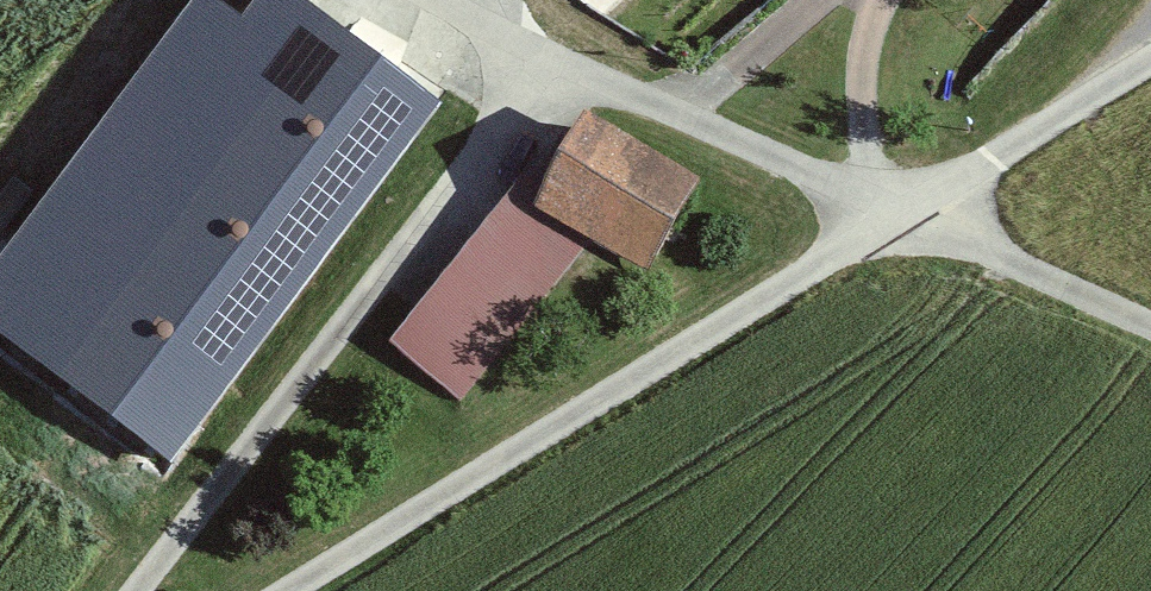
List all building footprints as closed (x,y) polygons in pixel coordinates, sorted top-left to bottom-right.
[(422,102),(279,0),(260,0),(33,314),(188,425),(422,102)] [(550,171),(533,157),(383,346),(455,403),(588,235),(652,271),(698,190),(578,123),(550,171)]
